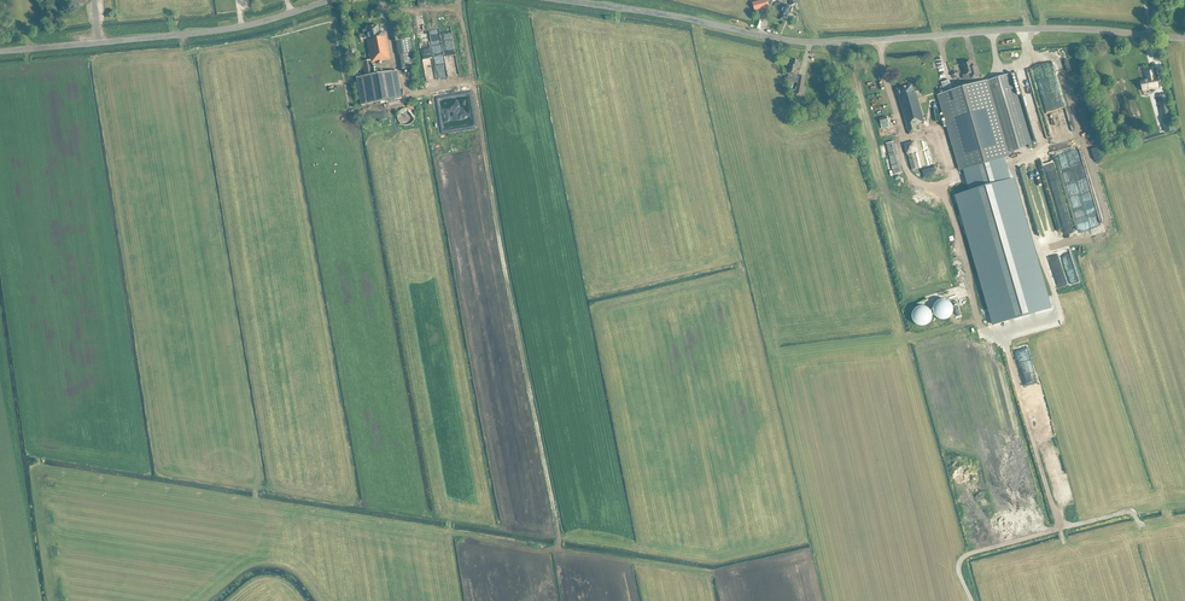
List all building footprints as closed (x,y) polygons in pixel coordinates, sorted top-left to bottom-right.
[(769,8),(767,0),(763,0),(753,3),(756,12),(769,8)] [(791,13),(792,8),(783,5),(780,12),(782,13),(779,19),(785,22),(789,12),(791,13)] [(390,60),(385,33),(379,34),(377,26),(366,28),(366,31),(363,31),(364,39),(366,38),(370,61),(362,62),(364,76),(357,78),(362,105),(381,102),(383,102),(401,99),(396,71),(383,73),(383,70),(378,71),(378,74),(373,75),(371,63),(390,60)] [(393,42),(397,41),(402,40),(400,26),(391,27),(393,42)] [(441,32),(433,32),(433,41),(441,41),(441,32)] [(397,41),(399,55),(411,53),(409,39),(402,40),(397,41)] [(431,53),(430,42),(420,43),(421,54),(431,53)] [(438,71),(448,69),(444,50),(434,51),(438,71)] [(411,53),(399,55),(402,70),(414,68),(411,53)] [(1070,59),(1065,60),(1069,72),(1074,70),(1070,59)] [(803,87),(805,77),(797,76),(799,62),(798,62),(798,61),(793,60),(791,66),(788,66),(786,74),(788,74),(787,81),(797,83),(795,94),(804,96),(806,87),(803,87)] [(979,77),(977,68),(973,69),(971,62),(962,64),(965,75),(970,74),(971,79),(979,77)] [(1147,80),(1140,81),(1140,82),(1138,83),(1137,84),(1138,86),(1139,87),(1141,87),(1142,91),(1158,87),(1156,78),(1155,78),(1152,69),(1145,71),(1147,80)] [(944,94),(940,95),(942,101),(961,170),(964,169),(971,191),(956,196),(994,325),(1051,309),(1013,179),(1009,180),(1003,157),(1008,156),(1007,153),(1032,146),(1010,74),(968,87),(952,91),(949,80),(941,83),(942,85),(943,89),(944,94)] [(919,124),(924,122),(915,90),(914,91),(912,85),(896,90),(909,134),(917,132),(917,131),(919,130),(918,125),(919,125),(919,124)] [(1173,131),(1167,107),(1165,95),(1158,96),(1160,108),(1165,133),(1173,131)] [(815,104),(807,106),(809,114),(807,115),(808,117),(818,114),(815,104)] [(415,117),(414,116),(414,114),(414,113),(413,112),(412,111),(411,110),(409,109),(408,109),(407,108),(405,108),(404,109),(402,109),(401,110),(400,111),(399,112),(398,113),(398,114),(397,116),(397,117),(397,119),(398,120),(398,121),(399,122),(400,123),(401,124),(402,125),(404,126),(405,126),(407,126),(408,125),(409,125),(411,124),(412,123),(413,122),(414,121),(414,120),(414,118),(415,117)] [(889,127),(888,122),(887,116),(879,119),(881,124),(882,129),(889,127)] [(1053,137),(1065,134),(1062,123),(1057,124),(1053,124),(1053,121),(1049,121),(1053,137)] [(897,155),(897,154),(894,142),(886,143),(889,156),(893,173),(902,171),(898,154),(897,155)] [(907,153),(916,151),(914,142),(905,145),(907,153)] [(912,170),(919,168),(915,154),(908,156),(912,170)] [(933,310),(933,311),(933,313),(933,314),(934,315),(935,317),(935,318),(937,319),(938,320),(939,321),(941,321),(942,321),(944,321),(945,321),(947,321),(948,320),(949,319),(950,318),(951,317),(952,315),(953,314),(953,312),(953,311),(953,309),(952,308),(952,306),(951,305),(950,304),(948,303),(947,302),(946,302),(944,301),(943,301),(941,301),(940,302),(938,302),(937,303),(936,304),(935,305),(934,307),(933,308),(933,310)] [(912,316),(912,317),(912,319),(912,320),(913,322),(914,323),(915,324),(916,325),(917,326),(918,327),(920,327),(921,327),(923,327),(924,327),(926,327),(927,326),(928,325),(929,324),(930,323),(931,321),(932,320),(932,318),(932,317),(932,315),(931,314),(931,312),(930,311),(929,310),(928,309),(926,308),(925,308),(923,308),(922,307),(920,308),(919,308),(917,309),(916,309),(915,310),(914,312),(913,313),(912,314),(912,316)]
